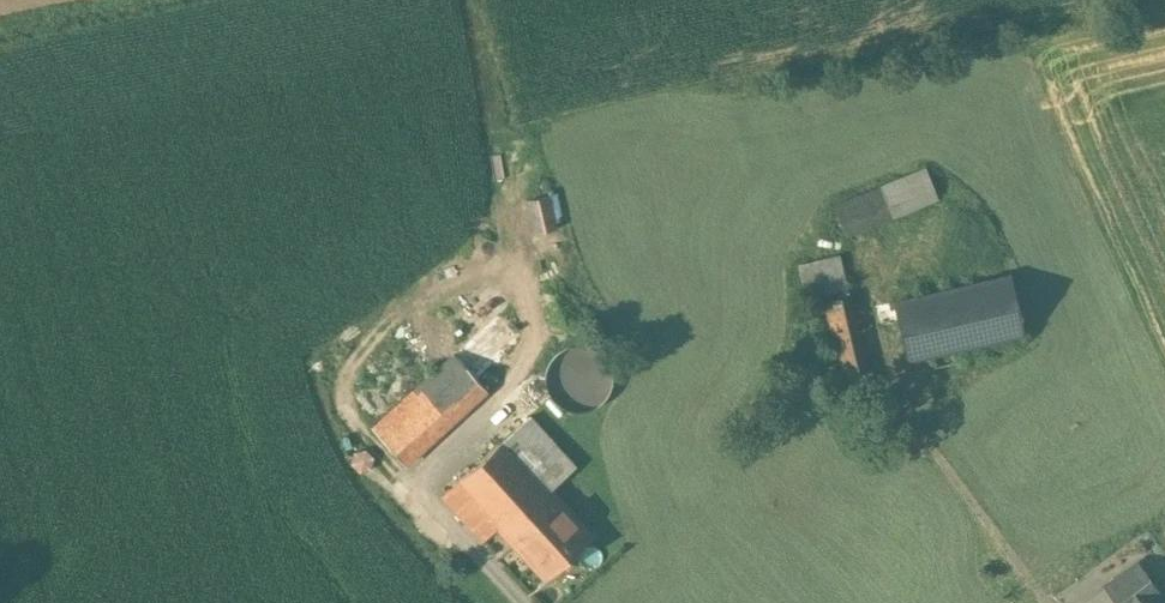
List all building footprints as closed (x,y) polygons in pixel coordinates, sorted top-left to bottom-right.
[(927,170),(835,207),(846,236),(939,199),(927,170)] [(549,195),(528,200),(536,233),(557,228),(549,195)] [(840,255),(815,261),(824,302),(850,296),(840,255)] [(934,275),(891,286),(894,302),(937,292),(934,275)] [(1011,275),(950,289),(963,346),(1024,332),(1011,275)] [(488,285),(435,334),(455,354),(498,315),(498,316),(509,306),(488,285)] [(937,292),(894,302),(908,359),(952,349),(963,346),(950,289),(937,292)] [(850,296),(824,302),(826,308),(815,311),(839,409),(875,401),(850,296)] [(498,315),(455,354),(478,379),(521,340),(498,316),(498,315)] [(592,349),(584,347),(576,348),(569,350),(563,353),(558,358),(553,365),(550,373),(549,381),(550,389),(553,396),(556,400),(563,406),(572,411),(581,412),(591,410),(600,406),(607,400),(611,392),(614,382),(613,373),(609,364),(609,363),(605,357),(601,354),(597,351),(592,349)] [(952,349),(908,359),(911,373),(955,363),(952,349)] [(455,354),(373,429),(405,464),(487,390),(478,379),(455,354)] [(562,455),(529,417),(504,440),(537,477),(562,455)] [(504,440),(460,478),(495,518),(539,480),(537,477),(504,440)] [(495,518),(460,478),(442,494),(481,539),(499,523),(495,518)] [(589,537),(539,480),(495,518),(499,523),(545,575),(589,537)] [(1108,587),(1119,602),(1142,602),(1157,592),(1158,591),(1138,565),(1108,587)] [(1157,592),(1142,602),(1164,602),(1157,592)]
